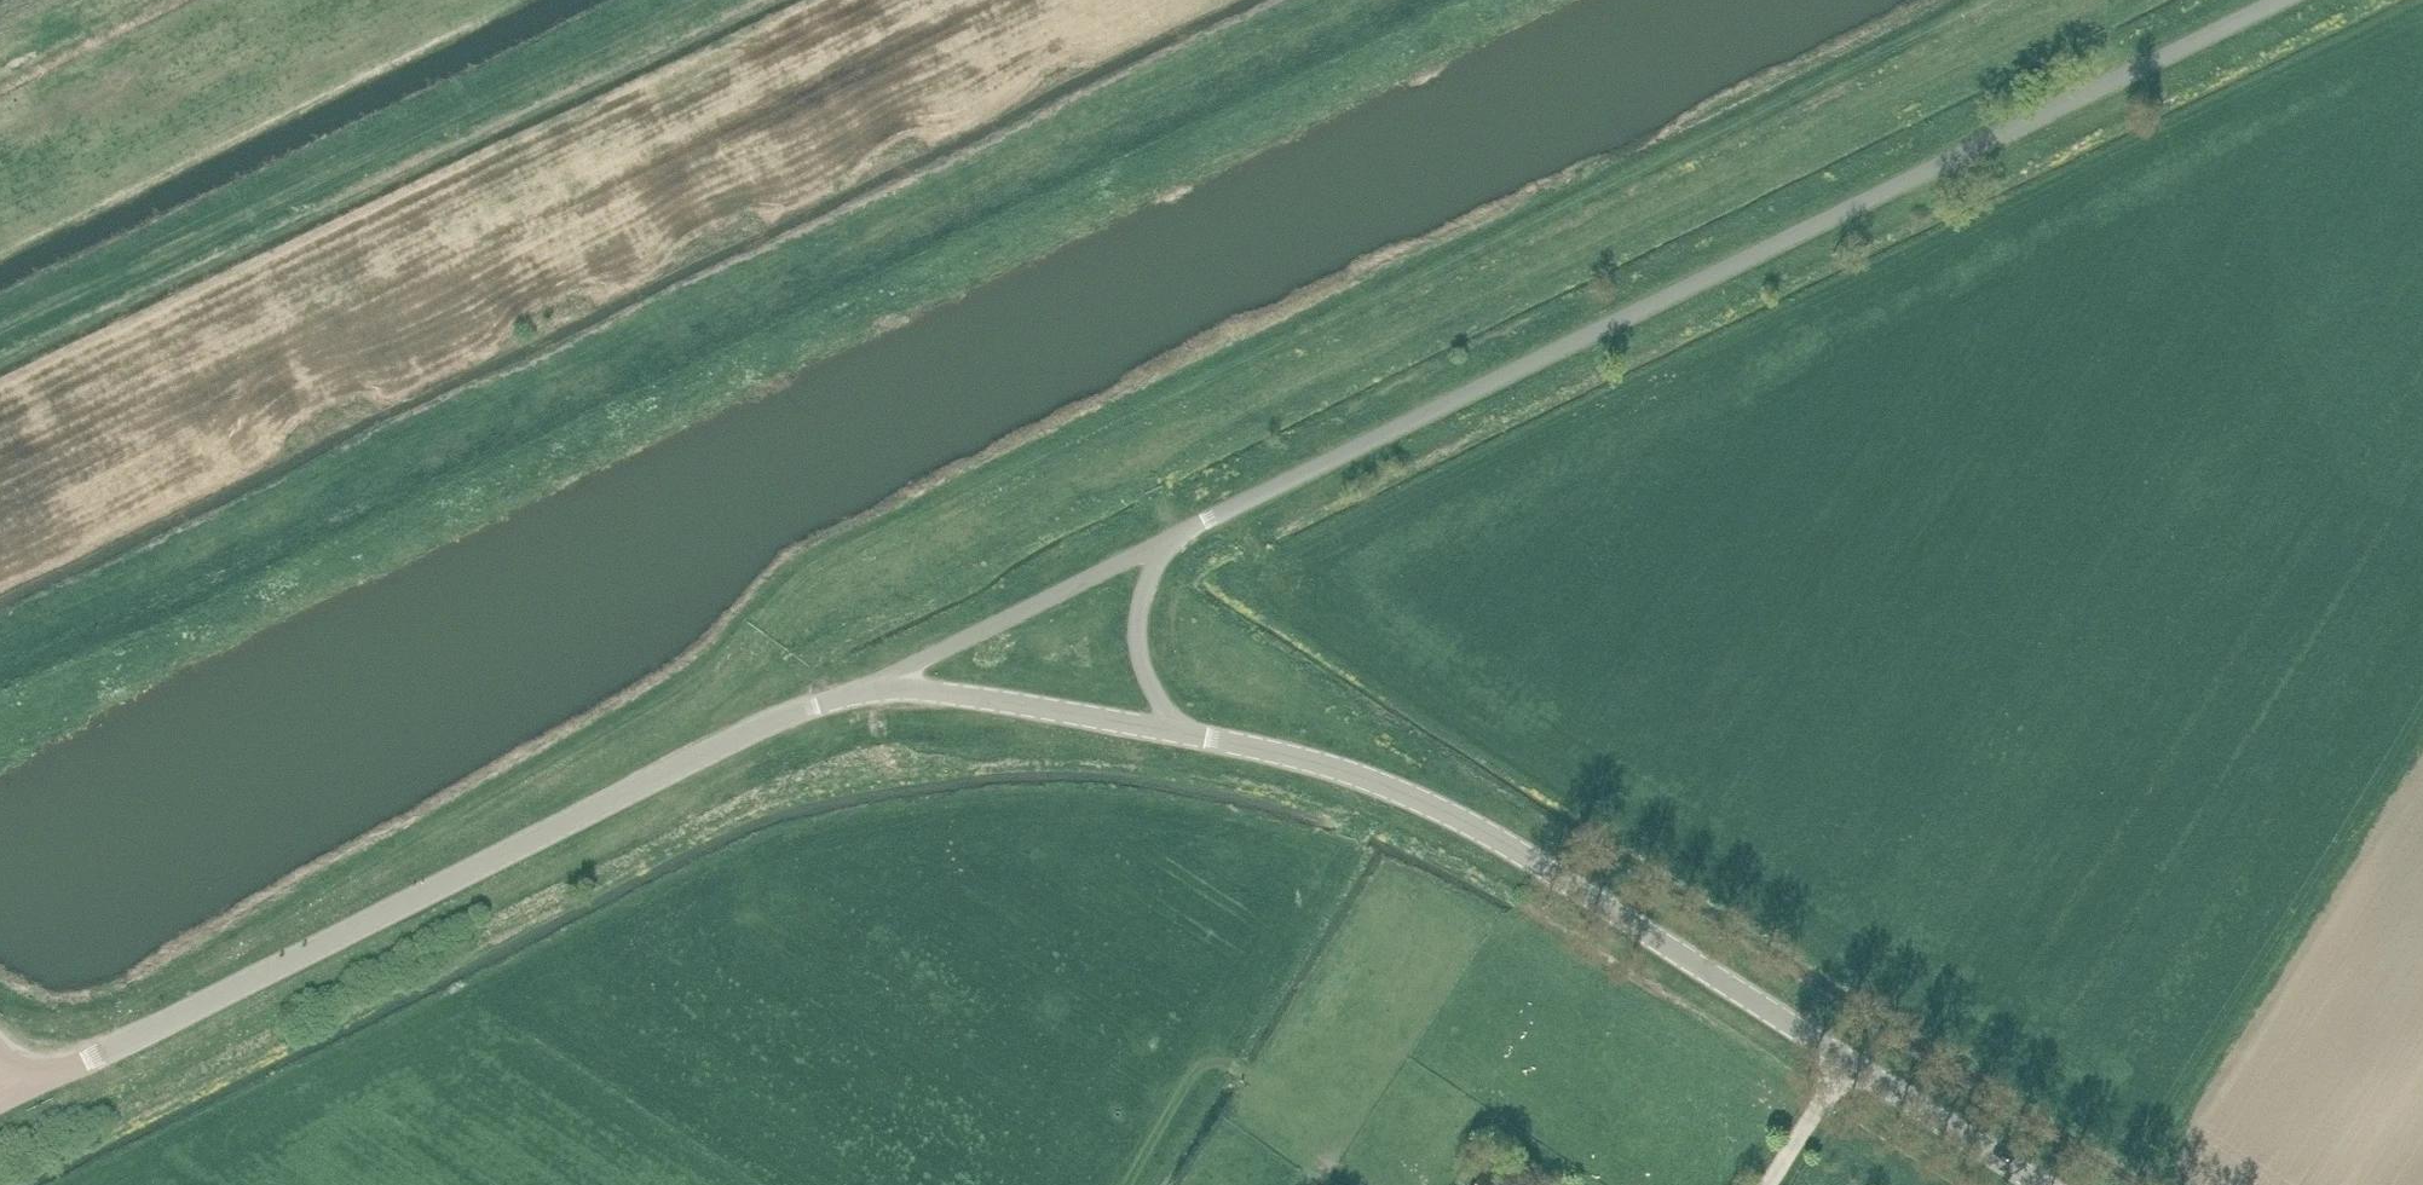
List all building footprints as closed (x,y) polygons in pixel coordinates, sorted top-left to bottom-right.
[(1487,1169),(1476,1184),(1511,1184),(1487,1169)]
